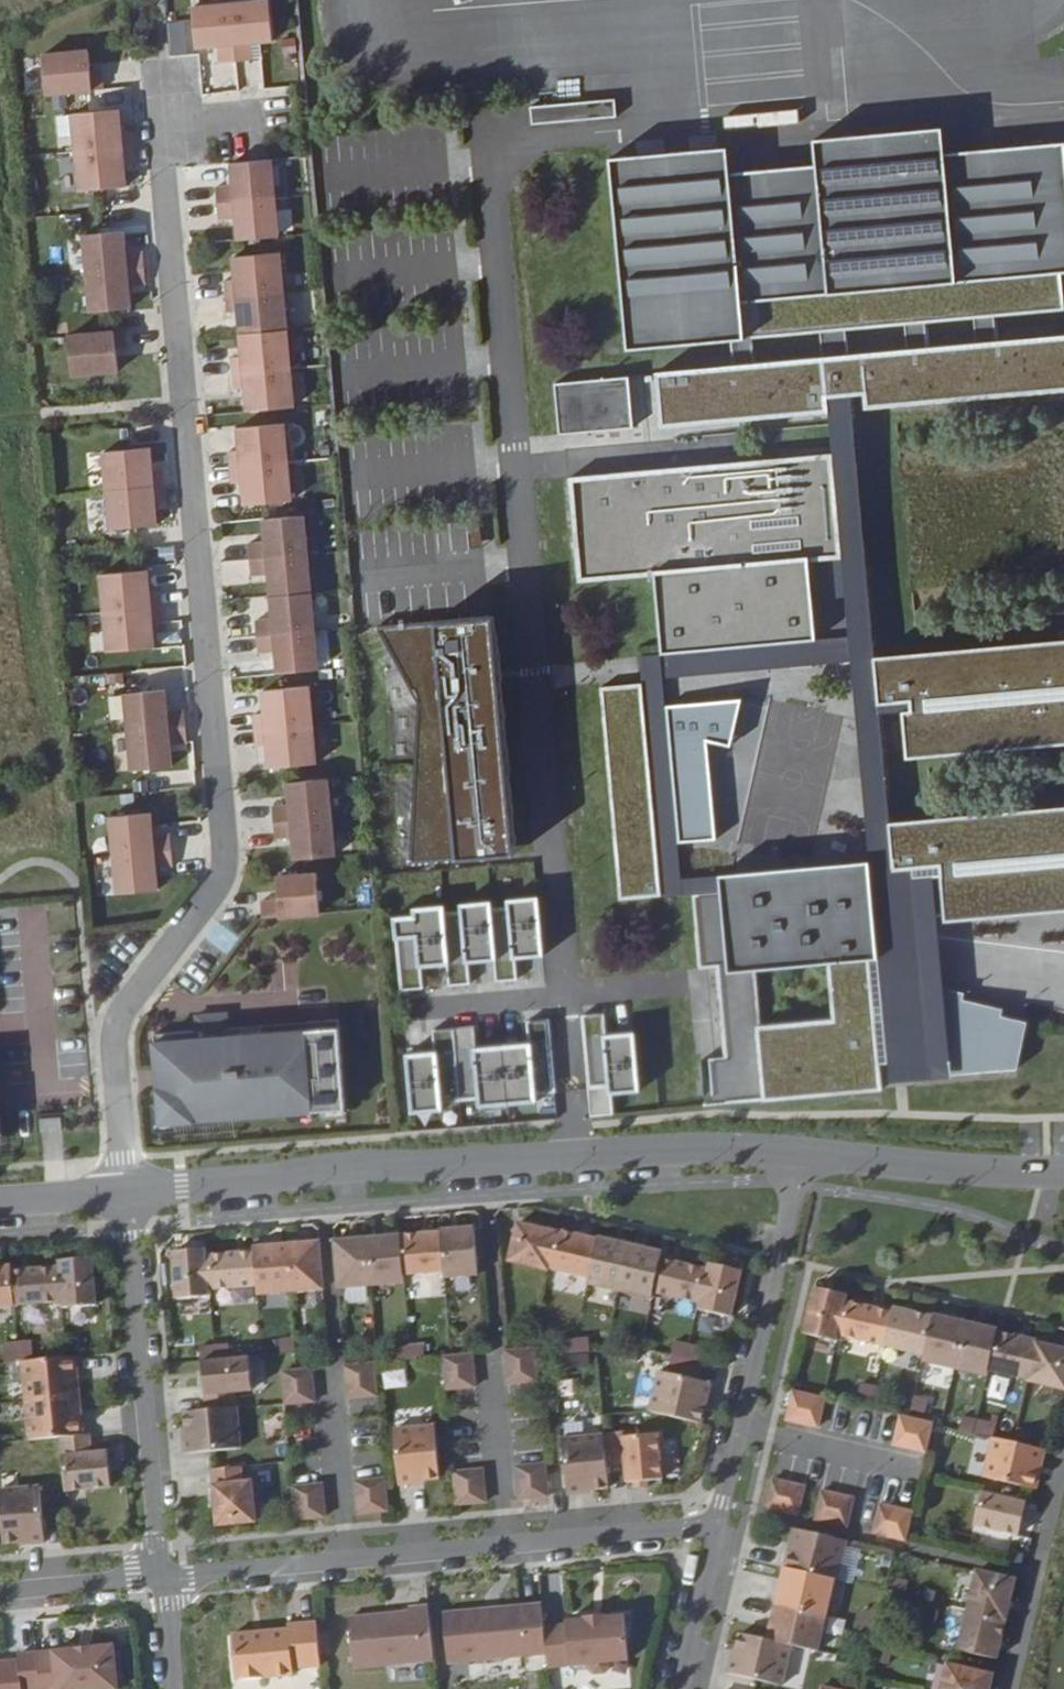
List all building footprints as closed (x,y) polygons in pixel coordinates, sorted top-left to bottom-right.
[(192,17),(195,58),(196,58),(218,56),(220,73),(253,69),(251,53),(273,51),(269,10),(192,17)] [(31,106),(89,100),(87,84),(76,85),(74,61),(27,65),(31,106)] [(614,100),(529,108),(531,125),(616,117),(614,100)] [(122,175),(120,158),(118,142),(107,143),(105,121),(58,126),(63,165),(67,203),(113,198),(111,176),(122,175)] [(1063,273),(1063,160),(1063,146),(941,156),(939,131),(812,142),(814,167),(728,175),(726,148),(606,159),(623,353),(729,343),(731,365),(652,372),(657,429),(828,414),(827,401),(848,399),(861,398),(862,410),(1063,393),(1063,336),(995,342),(993,316),(1061,310),(1058,274),(1063,273)] [(278,171),(237,175),(239,198),(222,199),(225,232),(241,231),(243,253),(284,250),(278,171)] [(113,243),(113,242),(72,247),(80,325),(121,320),(119,298),(135,296),(132,263),(115,265),(113,243)] [(231,292),(233,308),(234,325),(245,324),(246,346),(293,343),(290,304),(288,266),(241,269),(242,291),(231,292)] [(115,358),(113,342),(56,347),(59,388),(106,384),(104,359),(115,358)] [(237,369),(238,386),(239,402),(250,401),(252,423),(299,420),(296,382),(293,343),(246,346),(248,369),(237,369)] [(628,377),(554,384),(559,435),(632,428),(628,377)] [(848,399),(827,401),(828,414),(832,454),(841,559),(806,562),(809,601),(843,598),(847,638),(814,640),(660,654),(639,656),(641,687),(660,900),(693,897),(719,894),(717,877),(681,880),(677,844),(665,706),(663,680),(851,663),(868,861),(889,859),(885,824),(875,706),(871,658),(848,399)] [(233,463),(234,480),(236,496),(247,495),(248,517),(295,514),(292,475),(289,437),(242,440),(244,462),(233,463)] [(832,454),(567,480),(577,583),(652,576),(660,654),(814,640),(809,601),(806,562),(841,559),(832,454)] [(160,512),(158,496),(156,479),(145,481),(142,459),(96,464),(100,502),(104,541),(151,535),(149,513),(160,512)] [(305,529),(267,532),(268,554),(252,556),(255,589),(271,587),(273,609),(311,606),(305,529)] [(159,634),(157,618),(156,601),(145,603),(142,581),(96,586),(100,624),(104,662),(151,657),(148,635),(159,634)] [(311,606),(273,609),(275,631),(258,633),(261,666),(277,664),(279,686),(317,684),(311,606)] [(420,705),(404,867),(514,858),(490,621),(377,629),(420,705)] [(1063,746),(1063,640),(871,658),(875,706),(910,703),(911,714),(902,715),(906,760),(1063,746)] [(600,691),(619,902),(660,900),(641,687),(600,691)] [(255,725),(256,742),(257,758),(268,757),(270,779),(317,776),(314,737),(311,699),(264,702),(266,724),(255,725)] [(164,701),(123,705),(131,783),(172,778),(170,756),(186,754),(183,722),(166,723),(164,701)] [(665,706),(677,844),(714,840),(707,744),(729,747),(741,701),(665,706)] [(331,789),(290,792),(291,793),(292,815),(276,816),(279,849),(296,848),(297,870),(339,866),(331,789)] [(700,969),(717,968),(725,1059),(710,1060),(713,1104),(881,1090),(879,1067),(886,1066),(888,1084),(949,1080),(948,1075),(1017,1071),(1026,1023),(1000,1018),(1002,1010),(963,1001),(964,993),(942,990),(936,918),(941,917),(942,923),(1063,912),(1063,808),(885,824),(889,859),(868,861),(717,877),(719,894),(693,897),(700,969)] [(141,833),(100,839),(110,916),(151,910),(148,888),(164,886),(160,853),(144,855),(141,833)] [(258,913),(261,934),(318,927),(313,883),(272,888),(275,911),(258,913)] [(411,916),(390,919),(398,992),(424,989),(422,970),(445,968),(447,988),(471,986),(469,966),(492,963),(494,983),(518,980),(516,960),(543,957),(536,898),(506,901),(507,909),(490,911),(489,902),(458,906),(459,912),(445,914),(444,905),(410,908),(411,916)] [(583,1016),(590,1116),(613,1114),(612,1094),(639,1092),(635,1033),(606,1035),(604,1014),(583,1016)] [(402,1054),(408,1115),(443,1111),(442,1104),(475,1101),(475,1108),(536,1102),(536,1094),(554,1092),(548,1021),(528,1023),(529,1043),(475,1049),(473,1027),(430,1031),(432,1051),(402,1054)] [(341,1030),(156,1045),(164,1134),(349,1119),(341,1030)] [(512,1227),(512,1229),(503,1265),(543,1273),(542,1279),(606,1294),(608,1288),(694,1307),(693,1314),(726,1321),(736,1274),(703,1267),(701,1274),(655,1263),(656,1259),(616,1250),(617,1248),(552,1234),(552,1236),(512,1227)] [(438,1241),(331,1251),(336,1296),(401,1289),(401,1281),(441,1278),(442,1284),(476,1281),(472,1235),(438,1239),(438,1241)] [(320,1293),(317,1250),(251,1255),(251,1260),(204,1264),(203,1257),(169,1260),(173,1307),(207,1304),(206,1298),(254,1294),(254,1298),(320,1293)] [(0,1275),(0,1315),(11,1314),(11,1313),(58,1310),(59,1316),(93,1314),(89,1266),(55,1269),(56,1276),(8,1280),(8,1275),(0,1275)] [(1063,1375),(1063,1354),(1029,1346),(1029,1344),(990,1335),(990,1333),(926,1318),(925,1320),(886,1311),(884,1315),(838,1304),(840,1298),(807,1290),(796,1336),(829,1344),(831,1338),(917,1358),(915,1364),(980,1379),(981,1373),(1021,1382),(1020,1384),(1060,1393),(1063,1375)] [(589,1340),(561,1341),(562,1370),(590,1369),(589,1340)] [(674,1342),(672,1358),(701,1363),(704,1347),(674,1342)] [(2,1363),(33,1362),(32,1343),(2,1344),(2,1363)] [(395,1364),(425,1365),(426,1348),(396,1347),(395,1364)] [(531,1355),(502,1357),(504,1390),(533,1387),(531,1355)] [(713,1387),(716,1370),(661,1359),(653,1400),(705,1410),(710,1387),(713,1387)] [(470,1361),(440,1363),(443,1394),(473,1393),(470,1361)] [(184,1444),(186,1461),(241,1456),(238,1415),(236,1415),(235,1399),(253,1398),(250,1364),(203,1368),(207,1417),(185,1419),(187,1443),(184,1444)] [(80,1443),(74,1365),(20,1369),(26,1447),(57,1445),(62,1499),(107,1495),(105,1460),(88,1462),(87,1443),(80,1443)] [(372,1370),(343,1373),(345,1405),(374,1403),(372,1370)] [(295,1377),(280,1379),(282,1395),(283,1411),(285,1411),(313,1408),(311,1395),(309,1376),(295,1377)] [(860,1384),(857,1399),(877,1402),(880,1387),(860,1384)] [(786,1395),(781,1424),(812,1432),(818,1402),(786,1395)] [(962,1416),(959,1431),(989,1437),(992,1422),(962,1416)] [(894,1419),(887,1448),(919,1455),(926,1427),(894,1419)] [(394,1433),(399,1489),(416,1488),(416,1485),(440,1483),(436,1430),(394,1433)] [(563,1442),(568,1498),(585,1497),(584,1494),(609,1492),(607,1468),(625,1466),(627,1486),(662,1483),(658,1438),(624,1441),(624,1437),(563,1442)] [(1030,1492),(1039,1452),(986,1440),(977,1479),(1030,1492)] [(513,1472),(516,1502),(544,1500),(541,1469),(513,1472)] [(218,1532),(256,1528),(253,1488),(243,1489),(242,1473),(212,1476),(218,1532)] [(451,1477),(454,1507),(484,1506),(480,1475),(451,1477)] [(767,1482),(761,1511),(793,1518),(799,1489),(767,1482)] [(357,1517),(386,1516),(382,1484),(354,1486),(357,1517)] [(291,1492),(294,1522),(324,1520),(320,1491),(291,1492)] [(817,1493),(810,1522),(842,1529),(848,1500),(817,1493)] [(1019,1510),(1021,1503),(976,1493),(967,1532),(1012,1542),(1016,1522),(1023,1523),(1025,1511),(1019,1510)] [(36,1494),(0,1497),(0,1551),(23,1549),(24,1551),(40,1550),(36,1494)] [(874,1506),(867,1534),(899,1542),(906,1513),(874,1506)] [(825,1581),(834,1542),(789,1531),(764,1643),(736,1637),(731,1661),(728,1660),(724,1677),(771,1687),(780,1647),(806,1653),(822,1580),(825,1581)] [(992,1661),(1010,1581),(972,1573),(954,1652),(992,1661)] [(862,1613),(860,1640),(875,1642),(877,1614),(862,1613)] [(443,1674),(441,1620),(422,1621),(422,1625),(360,1627),(362,1677),(443,1674)] [(555,1647),(555,1625),(511,1627),(511,1630),(503,1630),(503,1627),(456,1629),(456,1620),(441,1620),(443,1674),(443,1678),(556,1674),(555,1647)] [(301,1638),(244,1640),(245,1684),(302,1682),(302,1675),(329,1674),(328,1630),(301,1631),(301,1638)] [(892,1663),(894,1635),(878,1634),(876,1662),(892,1663)] [(618,1688),(638,1687),(637,1643),(578,1644),(578,1647),(555,1647),(556,1674),(557,1688),(560,1688),(598,1688),(618,1688)] [(41,1652),(44,1688),(105,1688),(130,1686),(125,1644),(41,1652)] [(41,1652),(22,1654),(23,1660),(0,1663),(0,1688),(44,1688),(41,1652)] [(989,1675),(943,1664),(937,1688),(986,1688),(989,1675)]
